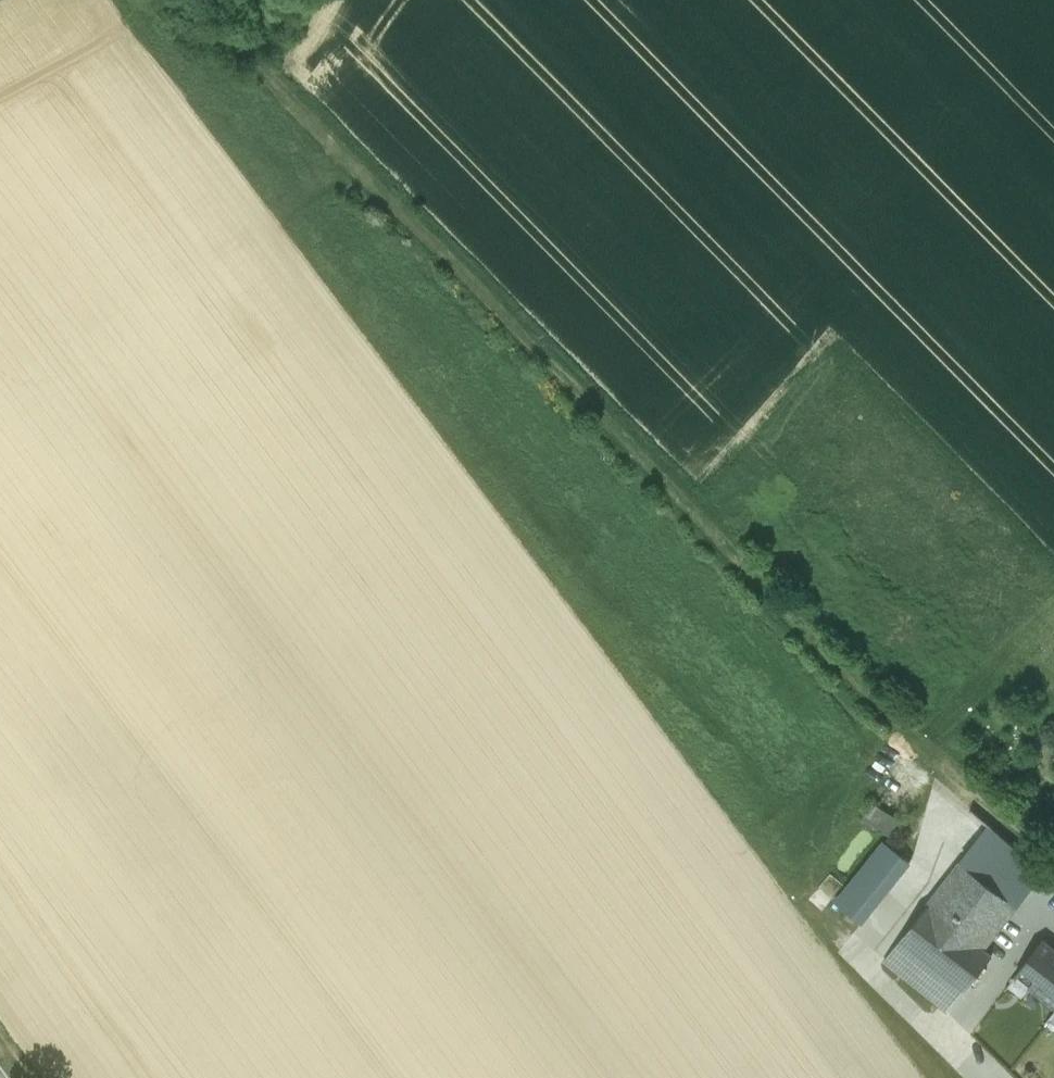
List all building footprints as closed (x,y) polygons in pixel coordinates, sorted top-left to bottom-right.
[(859,822),(892,831),(897,812),(864,803),(859,822)] [(1020,882),(1036,865),(993,828),(974,849),(1017,885),(1020,882)] [(839,902),(861,920),(906,864),(884,846),(839,902)] [(884,961),(948,1012),(992,957),(983,949),(1016,907),(962,863),(884,961)] [(1053,894),(1053,881),(1036,865),(1020,882),(1044,903),(1053,894)] [(1044,903),(1042,905),(1053,915),(1053,894),(1044,903)] [(1050,933),(1017,978),(1053,1007),(1053,936),(1050,933)]
